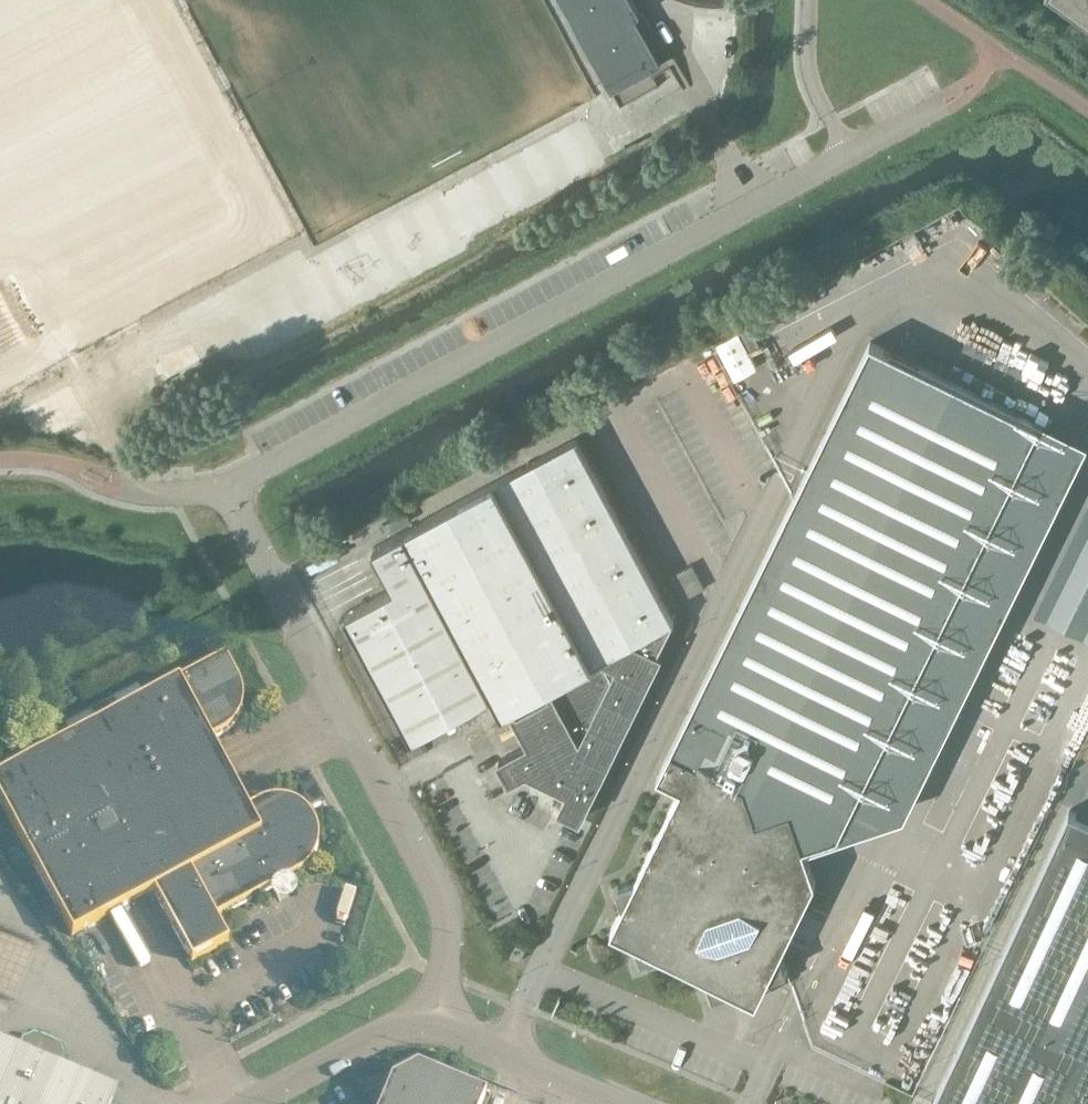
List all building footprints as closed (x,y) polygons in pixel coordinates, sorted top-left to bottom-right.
[(600,70),(620,106),(667,79),(662,71),(670,66),(683,91),(691,87),(673,55),(661,62),(636,17),(640,14),(632,0),(562,0),(600,70)] [(725,129),(728,134),(733,131),(730,126),(725,129)] [(624,906),(612,930),(636,942),(642,961),(661,954),(707,977),(714,996),(732,990),(757,1001),(769,977),(787,971),(781,952),(816,881),(804,846),(839,834),(1040,424),(871,341),(658,776),(682,787),(636,881),(617,887),(624,906)] [(154,367),(165,385),(201,365),(190,347),(154,367)] [(503,713),(514,707),(516,712),(514,713),(530,744),(500,760),(511,780),(526,772),(527,773),(568,793),(560,808),(581,819),(661,655),(657,654),(674,621),(675,620),(577,438),(405,530),(426,569),(346,612),(413,736),(493,693),(503,713)] [(65,722),(71,734),(0,772),(0,798),(72,932),(154,888),(192,958),(229,938),(216,915),(297,871),(303,867),(308,863),(312,857),(315,850),(318,844),(318,836),(318,829),(316,823),(314,816),(310,810),(305,805),(299,800),(293,797),(286,795),(279,794),(272,795),(265,796),(258,799),(247,805),(211,737),(222,731),(228,727),(233,722),(240,710),(242,703),(243,696),(243,689),(242,682),(238,675),(225,651),(143,695),(137,683),(65,722)] [(1070,810),(932,1103),(1087,1103),(1087,818),(1070,810)] [(515,943),(509,956),(520,961),(526,949),(515,943)] [(112,1097),(107,1084),(60,1065),(65,1054),(60,1042),(54,1039),(41,1033),(41,1034),(35,1031),(23,1036),(18,1046),(0,1039),(0,1103),(109,1103),(112,1097)] [(484,1095),(415,1066),(391,1079),(380,1103),(480,1103),(484,1095)]
